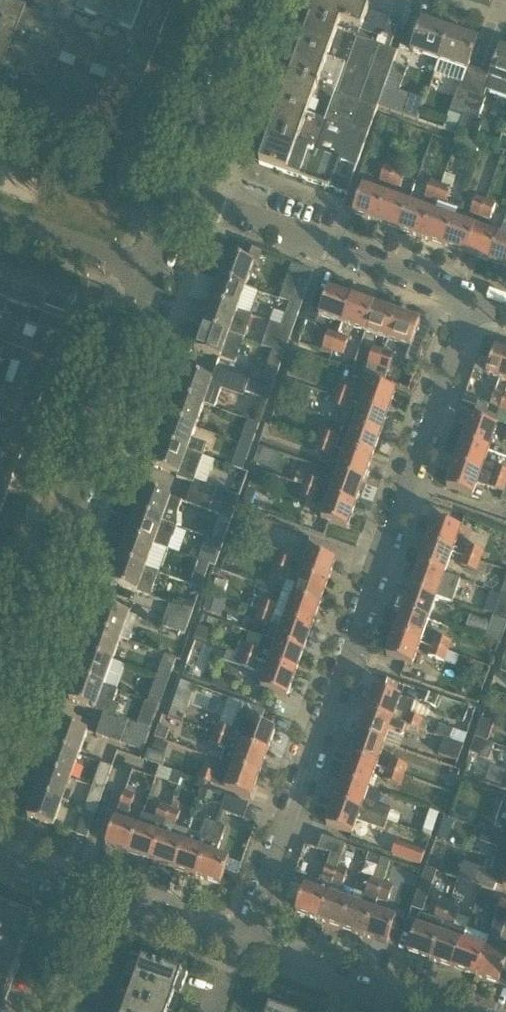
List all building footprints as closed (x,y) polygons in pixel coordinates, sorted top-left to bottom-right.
[(46,1),(50,2),(45,16),(3,0),(0,0),(0,1),(0,19),(2,20),(0,26),(0,91),(3,92),(9,76),(17,79),(19,72),(36,78),(38,70),(46,73),(52,57),(60,60),(63,52),(108,70),(105,77),(113,80),(107,96),(115,99),(111,107),(130,114),(133,106),(140,109),(147,92),(139,89),(160,35),(160,34),(173,0),(46,0),(46,1)] [(360,8),(339,0),(318,0),(310,22),(390,50),(400,22),(360,8)] [(440,61),(450,31),(422,21),(412,51),(439,61),(440,61)] [(387,81),(388,79),(393,65),(398,53),(390,50),(310,22),(300,51),(387,81)] [(434,74),(463,84),(467,70),(468,71),(478,41),(450,31),(440,61),(439,61),(434,74)] [(505,98),(505,51),(501,49),(486,91),(505,98)] [(387,81),(300,51),(290,79),(377,110),(387,81)] [(407,70),(393,65),(388,79),(402,84),(407,70)] [(290,79),(280,107),(367,138),(377,110),(290,79)] [(472,94),(460,89),(458,89),(444,130),(458,135),(459,132),(472,94)] [(486,99),(472,94),(459,132),(477,139),(483,122),(479,120),(486,99)] [(280,107),(271,134),(357,167),(367,138),(280,107)] [(357,167),(271,134),(260,164),(347,195),(357,167)] [(380,182),(389,185),(395,168),(386,164),(380,182)] [(406,171),(395,168),(389,185),(400,189),(406,171)] [(435,201),(441,183),(430,179),(424,197),(435,201)] [(435,201),(445,205),(451,187),(441,183),(435,201)] [(376,222),(385,196),(362,188),(353,214),(376,222)] [(385,196),(376,222),(399,230),(408,204),(385,196)] [(480,218),(487,200),(476,196),(469,214),(480,218)] [(487,200),(480,218),(490,221),(496,204),(487,200)] [(422,238),(431,212),(408,204),(399,230),(422,238)] [(431,212),(422,238),(445,246),(454,220),(431,212)] [(445,246),(467,254),(477,228),(454,220),(445,246)] [(490,262),(499,236),(477,228),(467,254),(490,262)] [(499,236),(490,262),(505,268),(505,239),(499,236)] [(220,278),(246,287),(254,264),(257,266),(262,253),(244,247),(240,258),(228,254),(220,278)] [(290,303),(302,307),(307,291),(314,272),(302,268),(290,303)] [(20,305),(29,280),(5,271),(0,287),(0,314),(3,315),(8,301),(20,305)] [(211,301),(237,310),(246,287),(220,278),(211,301)] [(38,328),(44,314),(53,288),(29,280),(20,305),(32,310),(27,324),(38,328)] [(53,288),(44,314),(68,323),(87,329),(92,315),(73,308),(77,297),(53,288)] [(329,290),(327,293),(319,316),(342,324),(352,298),(329,290)] [(352,298),(342,324),(365,332),(374,306),(352,298)] [(253,316),(237,310),(211,301),(203,325),(244,340),(253,316)] [(397,314),(374,306),(365,332),(388,340),(397,314)] [(281,326),(293,330),(298,317),(286,313),(281,326)] [(420,322),(397,314),(388,340),(410,347),(406,360),(418,365),(426,342),(415,338),(420,322)] [(272,350),(285,354),(293,330),(281,326),(270,322),(261,346),(272,350)] [(194,350),(220,359),(235,364),(244,340),(203,325),(194,350)] [(7,344),(10,334),(0,330),(0,342),(7,344)] [(323,348),(333,352),(339,335),(329,331),(323,348)] [(22,350),(23,349),(26,340),(10,334),(7,344),(22,350)] [(343,355),(349,338),(339,335),(333,352),(343,355)] [(34,341),(30,352),(73,367),(77,356),(34,341)] [(368,364),(378,367),(384,351),(374,348),(368,364)] [(496,349),(487,375),(493,377),(483,403),(490,405),(501,409),(505,394),(505,393),(505,352),(496,349)] [(285,354),(272,350),(264,374),(253,370),(249,381),(272,389),(285,354)] [(388,371),(394,355),(384,351),(378,367),(388,371)] [(16,387),(42,396),(50,372),(25,363),(16,387)] [(213,381),(212,380),(187,371),(178,396),(204,405),(215,409),(221,391),(210,387),(213,381)] [(272,389),(249,381),(245,392),(268,401),(272,389)] [(8,411),(33,420),(42,396),(16,387),(2,382),(0,387),(0,408),(8,411)] [(369,382),(361,404),(388,414),(396,391),(369,382)] [(334,395),(351,401),(354,391),(337,385),(334,395)] [(351,401),(334,395),(330,405),(347,411),(351,401)] [(170,419),(196,428),(204,405),(178,396),(170,419)] [(500,411),(501,409),(490,405),(483,403),(465,396),(460,409),(496,422),(500,411)] [(379,437),(388,414),(361,404),(353,428),(379,437)] [(488,450),(496,427),(471,418),(463,441),(488,450)] [(170,419),(161,442),(203,458),(208,445),(192,439),(196,428),(170,419)] [(371,460),(379,437),(353,428),(345,451),(371,460)] [(245,430),(240,444),(251,448),(256,434),(245,430)] [(317,441),(335,447),(339,436),(321,430),(317,441)] [(0,434),(0,461),(17,467),(25,443),(0,434)] [(317,441),(314,451),(331,457),(335,447),(317,441)] [(505,483),(505,471),(483,463),(488,450),(463,441),(455,464),(505,483)] [(203,458),(161,442),(153,467),(177,476),(176,478),(194,484),(203,458)] [(251,448),(240,444),(235,457),(246,461),(251,448)] [(261,447),(256,462),(279,471),(284,455),(261,447)] [(345,451),(337,474),(363,483),(371,460),(345,451)] [(8,491),(17,467),(0,461),(0,488),(8,491)] [(455,464),(447,488),(472,496),(476,484),(503,493),(501,500),(505,502),(505,483),(455,464)] [(302,487),(319,493),(329,496),(355,505),(363,483),(337,474),(333,485),(320,480),(306,475),(302,487)] [(316,502),(319,493),(302,487),(298,496),(316,502)] [(8,491),(0,488),(0,514),(8,491)] [(145,488),(136,513),(177,527),(182,527),(182,515),(178,513),(182,501),(145,488)] [(217,489),(213,500),(236,508),(240,497),(217,489)] [(355,505),(329,496),(321,519),(347,528),(355,505)] [(232,520),(236,508),(213,500),(209,512),(232,520)] [(128,536),(154,545),(164,549),(168,550),(179,553),(183,542),(173,539),(177,527),(136,513),(128,536)] [(435,520),(427,543),(452,552),(460,528),(435,520)] [(128,536),(120,559),(146,569),(154,545),(128,536)] [(207,537),(198,561),(209,565),(210,565),(215,567),(224,543),(207,537)] [(444,574),(452,552),(427,543),(419,565),(444,574)] [(467,546),(463,556),(481,562),(484,552),(467,546)] [(301,575),(327,584),(336,561),(309,551),(301,575)] [(274,566),(292,571),(295,561),(277,555),(274,566)] [(481,562),(463,556),(460,566),(468,569),(467,573),(479,577),(481,571),(478,570),(481,562)] [(111,584),(138,593),(151,597),(159,573),(146,569),(120,559),(111,584)] [(205,577),(209,565),(198,561),(194,572),(205,577)] [(419,565),(411,588),(436,597),(452,603),(460,580),(444,574),(419,565)] [(270,575),(298,585),(293,598),(319,607),(327,584),(301,575),(292,571),(274,566),(270,575)] [(403,610),(428,619),(436,597),(411,588),(403,610)] [(209,594),(203,610),(209,613),(215,596),(209,594)] [(493,616),(505,621),(505,596),(501,594),(493,616)] [(285,621),(311,630),(319,607),(293,598),(285,621)] [(275,615),(278,606),(261,600),(258,609),(275,615)] [(193,612),(183,609),(170,604),(166,615),(189,623),(193,612)] [(103,605),(95,629),(121,638),(129,614),(103,605)] [(275,615),(258,609),(254,620),(271,626),(275,615)] [(403,610),(395,633),(420,642),(428,619),(403,610)] [(189,623),(166,615),(161,627),(184,635),(189,623)] [(493,616),(485,638),(500,644),(505,627),(505,621),(493,616)] [(277,643),(303,653),(311,630),(285,621),(277,642),(277,643)] [(121,638),(95,629),(86,653),(112,662),(121,638)] [(420,642),(395,633),(387,657),(412,666),(420,642)] [(436,636),(432,647),(449,653),(453,642),(436,636)] [(277,643),(277,642),(262,637),(258,649),(245,645),(241,655),(258,662),(269,665),(269,666),(295,675),(303,653),(277,643)] [(449,653),(432,647),(428,656),(445,662),(449,653)] [(86,653),(78,676),(104,685),(112,662),(86,653)] [(255,671),(258,662),(241,655),(238,665),(255,671)] [(162,664),(157,678),(169,682),(174,668),(162,664)] [(295,675),(269,666),(261,689),(287,698),(295,675)] [(104,685),(78,676),(69,701),(95,710),(99,700),(113,704),(118,690),(104,685)] [(164,696),(169,682),(157,678),(152,692),(164,696)] [(375,689),(367,712),(393,721),(401,698),(375,689)] [(213,734),(267,754),(276,730),(261,725),(265,711),(242,703),(232,729),(217,724),(213,734)] [(367,712),(359,734),(385,743),(389,733),(405,738),(409,727),(403,725),(393,721),(367,712)] [(403,725),(409,727),(420,731),(424,721),(406,715),(403,725)] [(494,724),(482,720),(475,737),(488,742),(494,724)] [(124,732),(147,740),(151,729),(128,721),(124,732)] [(53,746),(79,755),(88,732),(62,722),(53,746)] [(97,735),(143,751),(147,740),(124,732),(100,724),(97,735)] [(170,730),(159,726),(155,737),(166,741),(170,730)] [(267,754),(213,734),(210,744),(225,749),(221,762),(259,776),(267,754)] [(385,743),(359,734),(351,757),(377,766),(385,743)] [(463,745),(444,739),(439,755),(457,762),(463,745)] [(79,755),(53,746),(45,770),(71,779),(79,755)] [(166,759),(149,753),(145,762),(162,769),(166,759)] [(351,757),(343,780),(369,789),(377,766),(351,757)] [(387,770),(404,776),(408,766),(391,760),(387,770)] [(259,776),(221,762),(216,775),(201,769),(197,780),(251,799),(259,776)] [(71,779),(45,770),(36,793),(62,802),(68,804),(72,793),(66,791),(71,779)] [(387,770),(384,780),(401,786),(404,776),(387,770)] [(178,787),(182,775),(172,772),(168,784),(178,787)] [(97,773),(92,787),(104,791),(109,778),(97,773)] [(343,780),(335,803),(388,822),(391,811),(364,802),(369,789),(343,780)] [(88,800),(100,804),(104,791),(92,787),(88,800)] [(106,845),(129,853),(138,827),(126,823),(136,795),(125,791),(106,845)] [(62,802),(36,793),(28,817),(54,827),(62,802)] [(220,811),(244,820),(249,804),(226,796),(220,811)] [(175,870),(189,831),(176,826),(181,812),(178,811),(181,804),(173,801),(171,807),(152,861),(175,870)] [(388,822),(335,803),(327,826),(352,835),(357,822),(384,832),(388,822)] [(129,853),(152,861),(171,807),(161,804),(156,819),(143,814),(138,827),(129,853)] [(84,810),(76,834),(87,839),(94,820),(96,814),(84,810)] [(485,830),(505,838),(505,826),(481,816),(477,827),(485,830)] [(175,870),(198,878),(216,824),(206,821),(201,835),(189,831),(175,870)] [(226,828),(216,824),(198,878),(220,886),(230,860),(216,855),(226,828)] [(505,864),(505,838),(485,830),(481,842),(499,848),(495,860),(498,861),(505,864)] [(329,895),(332,884),(335,876),(338,867),(346,845),(322,837),(318,850),(331,854),(322,878),(320,878),(316,891),(305,887),(296,912),(319,921),(329,895)] [(397,841),(392,855),(420,866),(425,852),(397,841)] [(461,873),(459,879),(494,891),(497,882),(504,885),(503,888),(505,889),(505,864),(498,861),(494,873),(465,862),(461,873)] [(338,867),(335,876),(332,884),(342,888),(348,870),(338,867)] [(437,871),(426,868),(412,908),(423,911),(437,871)] [(342,929),(365,937),(374,911),(377,899),(383,883),(373,879),(368,895),(365,894),(361,906),(351,903),(342,929)] [(392,886),(383,883),(377,899),(387,903),(392,886)] [(351,903),(329,895),(319,921),(342,929),(351,903)] [(503,900),(496,919),(495,919),(491,932),(489,937),(475,976),(499,984),(505,965),(505,943),(500,941),(505,927),(505,902),(503,900)] [(421,914),(417,926),(407,952),(430,960),(440,934),(450,906),(440,902),(434,919),(421,914)] [(440,934),(430,960),(453,968),(462,942),(463,942),(467,932),(454,927),(460,910),(450,906),(440,934)] [(10,990),(34,922),(0,910),(0,986),(10,990)] [(397,918),(374,911),(365,937),(388,945),(397,918)] [(463,942),(462,942),(453,968),(475,976),(489,937),(467,929),(467,932),(463,942)] [(181,974),(143,960),(136,980),(170,992),(175,993),(181,974)] [(136,980),(129,999),(164,1011),(170,992),(136,980)] [(10,990),(0,986),(0,1011),(3,1011),(10,990)] [(129,999),(124,1011),(167,1011),(164,1011),(129,999)] [(79,1003),(71,1001),(68,1011),(76,1011),(79,1003)]
